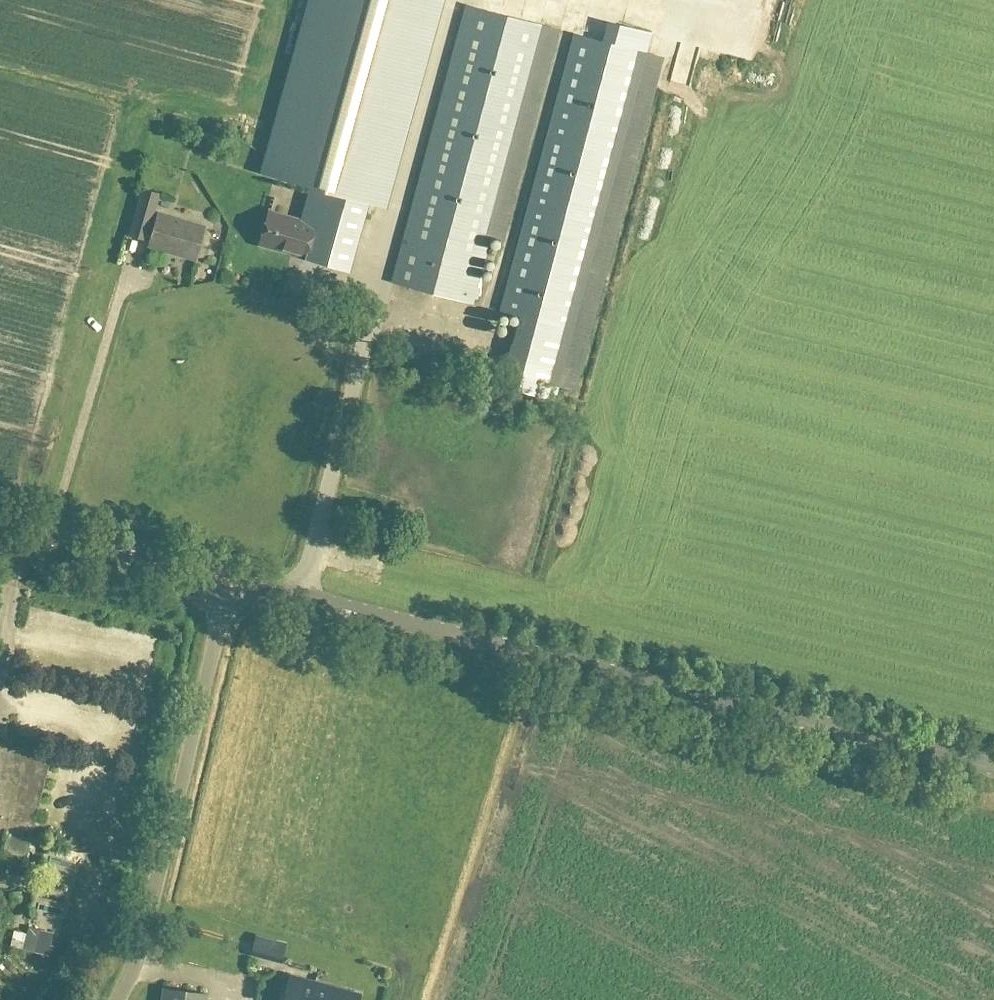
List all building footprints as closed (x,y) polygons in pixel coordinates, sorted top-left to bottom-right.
[(300,222),(268,213),(259,245),(292,254),(292,253),(304,256),(303,260),(347,272),(366,204),(385,209),(443,3),(432,0),(311,0),(263,174),(315,188),(310,207),(305,205),(300,222)] [(557,29),(465,5),(394,280),(473,300),(491,229),(504,233),(557,29)] [(664,60),(646,55),(574,36),(500,312),(520,317),(501,386),(553,400),(559,377),(577,382),(664,60)] [(695,94),(697,81),(677,78),(676,92),(695,94)] [(135,216),(152,221),(159,196),(142,191),(135,216)] [(194,260),(203,229),(158,216),(148,247),(194,260)] [(3,857),(22,861),(46,764),(0,753),(0,829),(9,831),(3,857)] [(16,893),(17,912),(28,911),(27,892),(16,893)] [(34,930),(32,953),(55,955),(57,932),(34,930)] [(19,932),(15,947),(27,950),(31,935),(19,932)] [(360,996),(290,978),(284,999),(359,999),(360,996)] [(207,996),(162,990),(161,999),(207,999),(207,996)]
